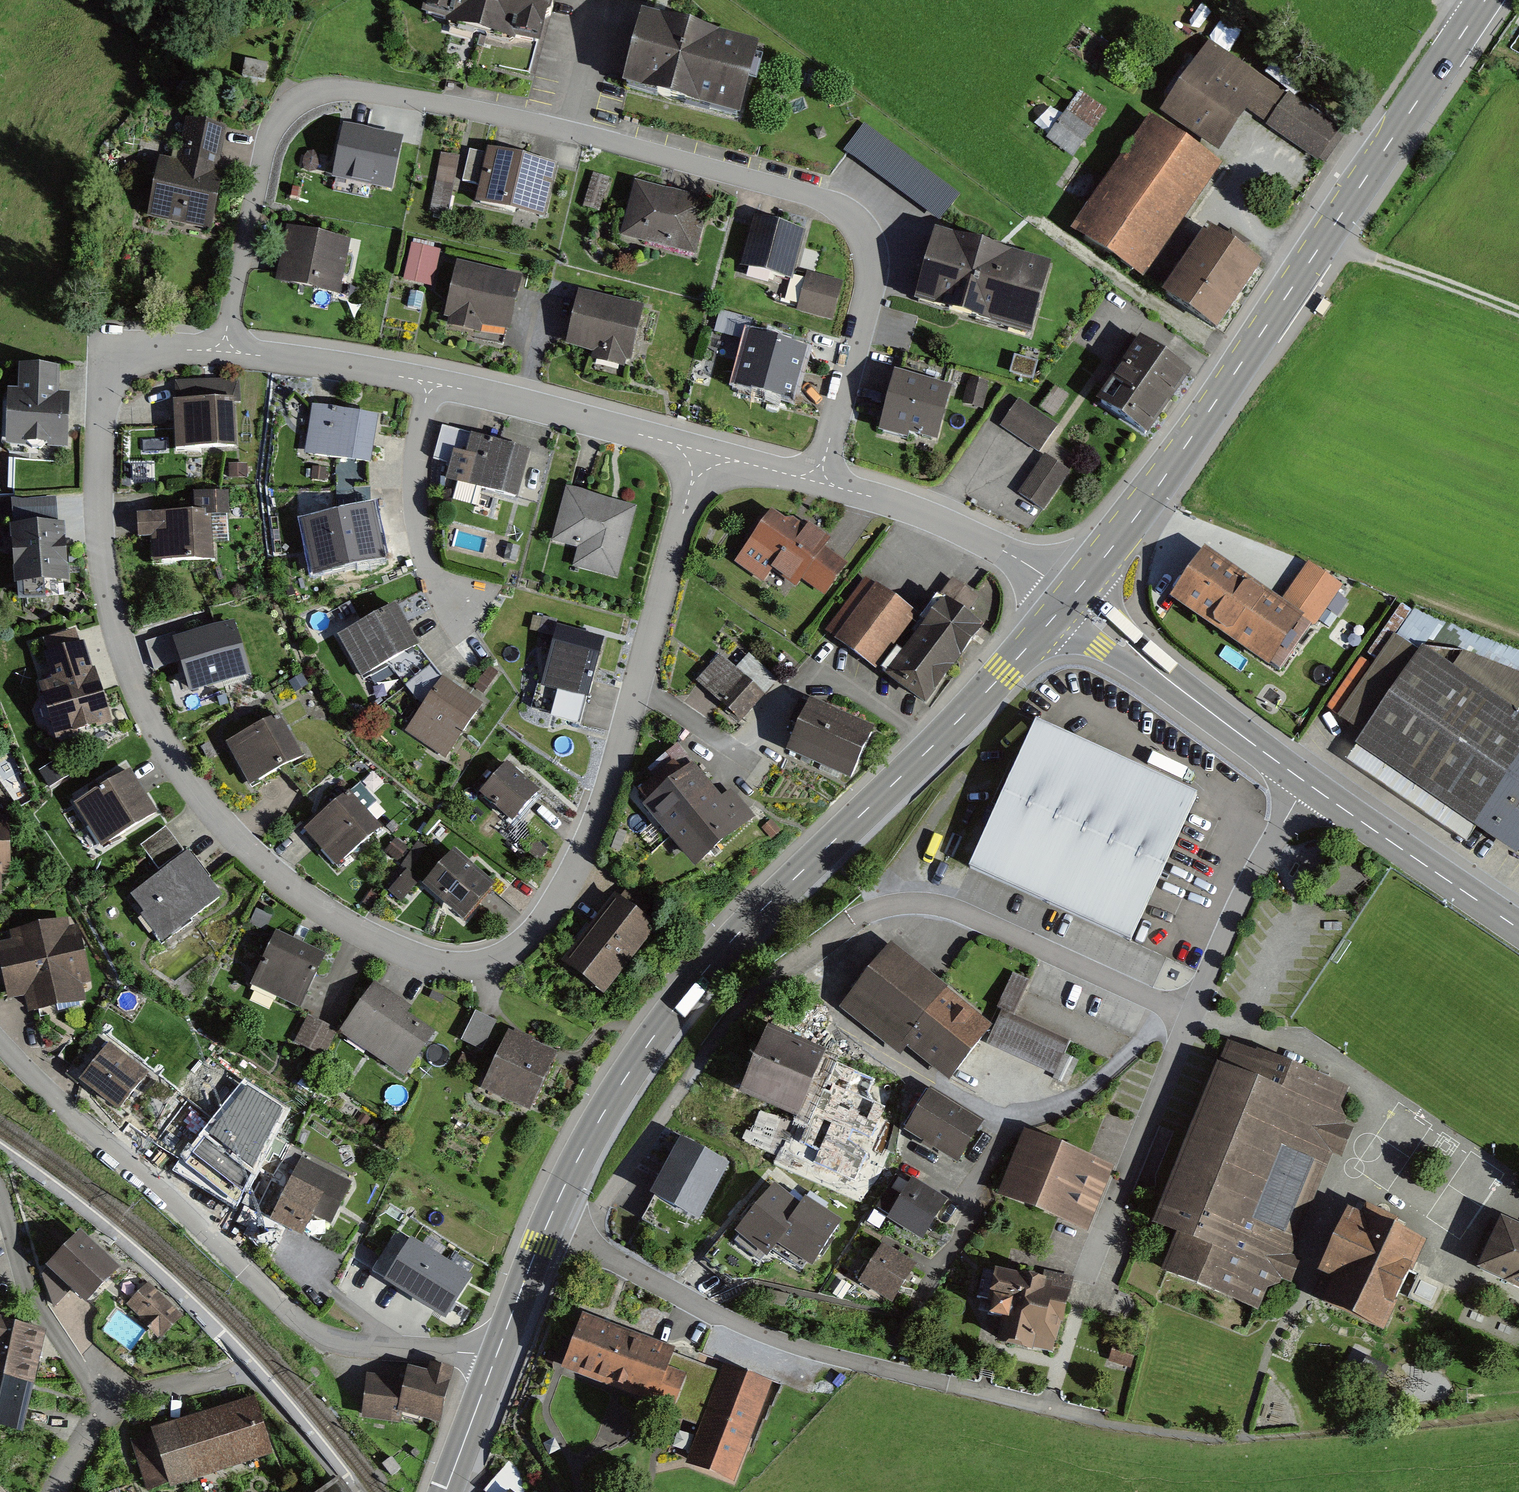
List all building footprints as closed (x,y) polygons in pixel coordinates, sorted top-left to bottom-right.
[(419,17),(535,49),(549,0),(423,0),(419,17)] [(754,48),(639,19),(621,90),(736,119),(754,48)] [(1342,133),(1208,44),(1153,125),(1147,121),(1072,234),(1143,282),(1220,167),(1209,160),(1241,112),(1321,165),(1342,133)] [(1048,134),(1076,156),(1112,110),(1085,88),(1048,134)] [(227,130),(185,121),(174,170),(155,166),(144,216),(215,232),(226,183),(215,180),(227,130)] [(960,197),(863,125),(843,152),(940,224),(960,197)] [(404,140),(340,128),(331,180),(394,192),(404,140)] [(453,213),(463,152),(443,149),(433,209),(453,213)] [(557,164),(486,149),(475,201),(547,216),(557,164)] [(587,204),(603,208),(612,176),(595,171),(587,204)] [(709,205),(635,186),(621,239),(695,258),(709,205)] [(804,237),(751,223),(740,266),(792,280),(804,237)] [(1258,266),(1207,230),(1163,293),(1214,329),(1258,266)] [(350,245),(287,231),(276,284),(338,297),(350,245)] [(1051,269),(933,236),(913,304),(1031,337),(1051,269)] [(432,282),(437,245),(413,241),(407,279),(432,282)] [(523,279),(455,263),(442,316),(511,331),(523,279)] [(840,285),(808,277),(799,313),(832,321),(840,285)] [(643,310),(577,295),(566,343),(632,358),(643,310)] [(752,338),(756,316),(723,309),(718,331),(752,338)] [(807,353),(749,339),(737,388),(796,401),(807,353)] [(1190,379),(1134,340),(1091,401),(1147,440),(1190,379)] [(57,368),(20,367),(20,393),(6,393),(5,444),(63,444),(63,395),(56,395),(57,368)] [(949,394),(893,377),(877,428),(933,446),(949,394)] [(234,400),(174,402),(176,451),(236,449),(234,400)] [(1057,428),(1021,404),(1003,431),(1040,454),(1057,428)] [(376,418),(312,407),(303,455),(368,466),(376,418)] [(531,450),(441,427),(433,459),(452,464),(448,478),(518,497),(531,450)] [(1072,474),(1050,460),(1025,500),(1047,514),(1072,474)] [(152,480),(152,464),(131,465),(132,481),(152,480)] [(636,508),(566,490),(553,541),(577,547),(572,564),(618,576),(636,508)] [(66,582),(62,522),(56,523),(54,500),(9,504),(15,586),(17,586),(19,602),(41,601),(40,584),(66,582)] [(208,510),(138,514),(140,539),(153,538),(154,559),(211,556),(208,510)] [(794,530),(768,513),(736,560),(764,579),(770,571),(795,588),(801,579),(823,594),(845,562),(823,547),(829,538),(801,519),(794,530)] [(371,515),(308,527),(316,571),(379,559),(371,515)] [(1283,600),(1203,547),(1169,597),(1267,663),(1299,615),(1318,628),(1343,591),(1305,566),(1283,600)] [(910,613),(868,581),(829,632),(872,664),(910,613)] [(943,597),(938,594),(881,670),(927,705),(985,628),(961,611),(973,596),(954,582),(943,597)] [(415,646),(393,605),(336,635),(358,676),(390,659),(412,648),(415,646)] [(244,674),(231,626),(171,643),(185,691),(244,674)] [(602,642),(551,630),(538,685),(589,697),(602,642)] [(108,724),(83,640),(42,653),(53,689),(37,694),(51,741),(108,724)] [(440,681),(412,648),(390,659),(424,705),(440,681)] [(1423,650),(1355,747),(1518,858),(1518,670),(1466,652),(1423,650)] [(739,671),(723,656),(699,684),(741,721),(778,680),(751,656),(739,671)] [(483,704),(443,677),(440,681),(424,705),(405,734),(445,761),(483,704)] [(866,731),(800,704),(781,751),(847,778),(866,731)] [(302,757),(280,715),(224,744),(246,786),(302,757)] [(1197,801),(1030,727),(966,870),(1133,945),(1197,801)] [(742,824),(680,746),(651,769),(655,775),(634,792),(691,864),(742,824)] [(536,790),(508,764),(481,793),(509,819),(536,790)] [(156,814),(128,770),(74,804),(101,848),(156,814)] [(383,829),(349,790),(301,831),(335,870),(383,829)] [(0,808),(0,891),(1,891),(1,876),(8,877),(8,816),(0,816),(0,808)] [(221,899),(168,828),(143,847),(163,873),(128,899),(162,944),(221,899)] [(424,844),(388,883),(406,899),(441,860),(424,844)] [(492,884),(454,849),(422,883),(460,918),(492,884)] [(655,930),(613,896),(558,964),(601,998),(655,930)] [(0,941),(0,979),(3,1002),(23,1000),(25,1009),(82,1001),(81,991),(88,990),(79,927),(72,928),(72,922),(10,930),(11,940),(0,941)] [(323,953),(274,932),(249,989),(299,1010),(323,953)] [(991,1027),(892,945),(842,1005),(897,1050),(904,1042),(948,1079),(991,1027)] [(411,1010),(373,983),(339,1033),(406,1079),(437,1034),(408,1014),(411,1010)] [(465,1039),(484,1047),(496,1017),(477,1009),(465,1039)] [(1070,1040),(1006,1013),(994,1041),(1058,1068),(1070,1040)] [(334,1029),(305,1016),(293,1042),(322,1056),(334,1029)] [(892,1080),(767,1026),(736,1097),(873,1156),(884,1131),(872,1126),(892,1080)] [(557,1051),(507,1029),(480,1089),(530,1112),(557,1051)] [(1348,1088),(1228,1040),(1224,1050),(1188,1137),(1153,1224),(1174,1232),(1159,1269),(1261,1310),(1274,1278),(1291,1285),(1302,1258),(1291,1253),(1331,1154),(1340,1157),(1354,1122),(1337,1115),(1348,1088)] [(145,1075),(107,1045),(77,1082),(115,1113),(145,1075)] [(980,1123),(928,1093),(905,1132),(957,1163),(980,1123)] [(260,1153),(219,1123),(187,1166),(228,1196),(260,1153)] [(1116,1165),(1027,1130),(1000,1198),(1089,1233),(1116,1165)] [(730,1166),(679,1139),(647,1198),(698,1226),(730,1166)] [(346,1184),(299,1165),(274,1224),(305,1237),(313,1218),(329,1225),(346,1184)] [(944,1204),(908,1181),(887,1213),(923,1236),(944,1204)] [(840,1226),(807,1205),(803,1212),(775,1191),(738,1239),(767,1262),(779,1249),(812,1270),(840,1226)] [(1422,1242),(1349,1206),(1318,1268),(1324,1271),(1309,1302),(1377,1335),(1422,1242)] [(1497,1217),(1474,1271),(1518,1290),(1518,1226),(1497,1217)] [(115,1271),(77,1234),(43,1268),(81,1306),(115,1271)] [(470,1284),(412,1248),(387,1288),(445,1324),(470,1284)] [(913,1269),(883,1249),(859,1284),(890,1305),(913,1269)] [(377,1302),(389,1273),(353,1257),(340,1286),(377,1302)] [(1048,1283),(994,1272),(985,1316),(998,1319),(993,1342),(1052,1355),(1065,1296),(1046,1292),(1048,1283)] [(180,1319),(146,1286),(125,1308),(159,1341),(180,1319)] [(673,1353),(578,1318),(557,1374),(704,1429),(691,1466),(730,1480),(766,1387),(726,1373),(724,1378),(671,1359),(673,1353)] [(21,1430),(43,1332),(0,1322),(0,1425),(21,1430)] [(1134,1348),(1117,1343),(1111,1360),(1129,1365),(1134,1348)] [(356,1420),(396,1427),(398,1416),(436,1423),(445,1371),(420,1366),(417,1383),(398,1379),(397,1387),(364,1381),(356,1420)] [(250,1401),(133,1440),(149,1487),(265,1449),(250,1401)] [(335,1474),(311,1491),(348,1491),(335,1474)]
